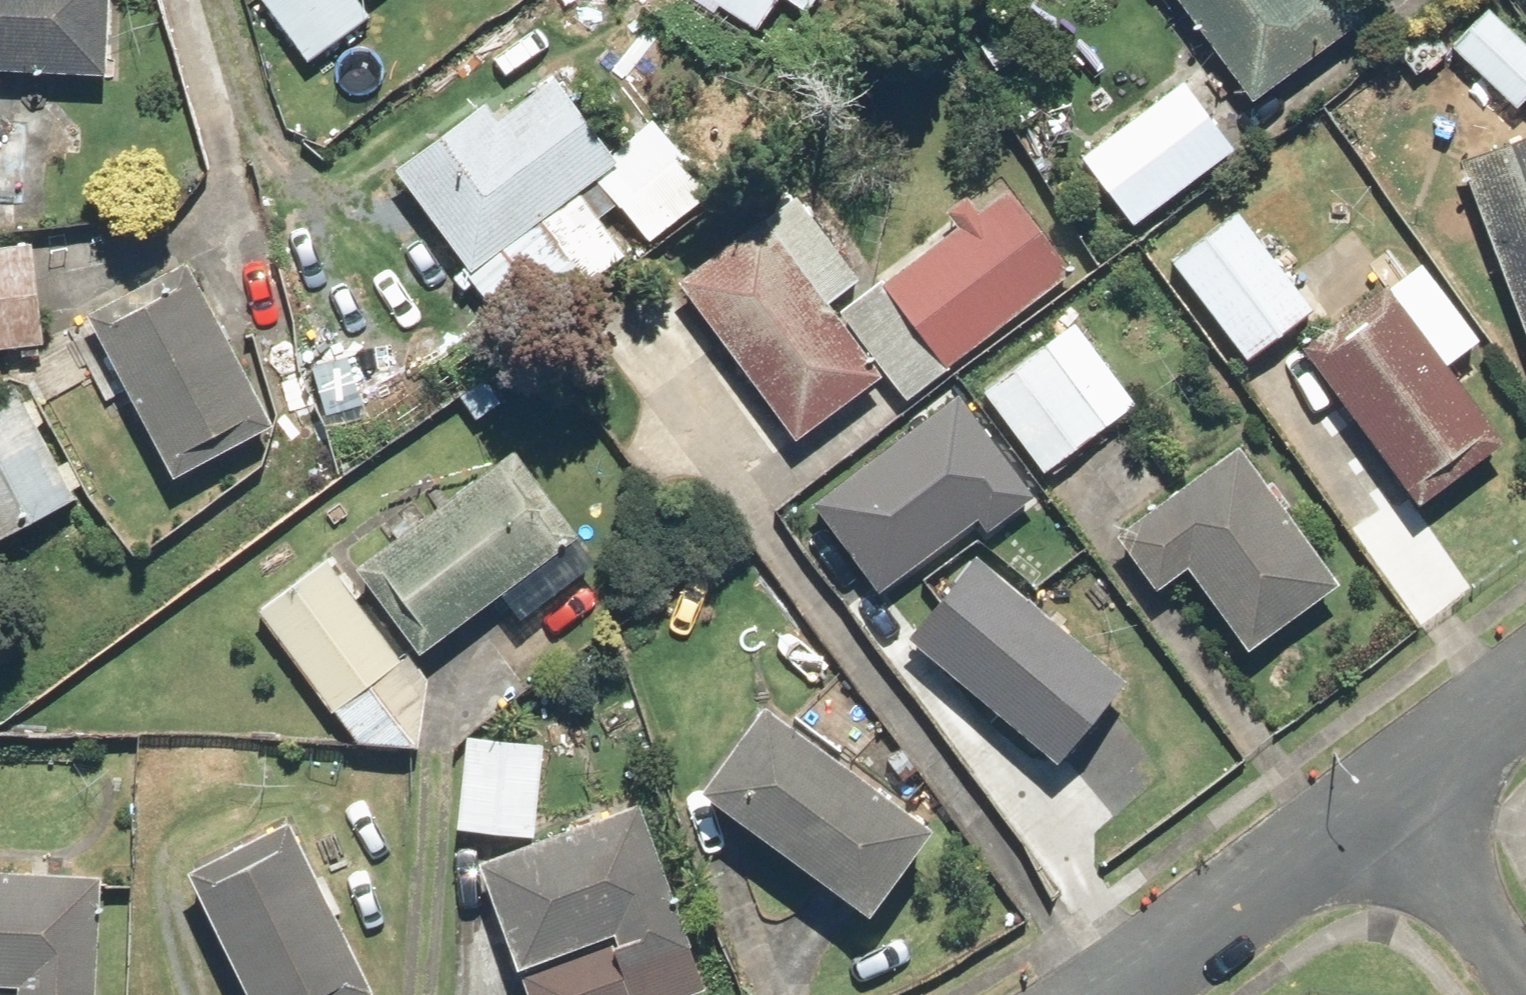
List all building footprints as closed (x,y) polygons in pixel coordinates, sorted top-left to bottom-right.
[(106,69),(108,0),(0,0),(0,67),(106,69)] [(311,66),(374,20),(360,0),(264,0),(311,66)] [(758,33),(781,0),(709,0),(758,33)] [(1253,99),(1369,16),(1357,0),(1181,0),(1253,99)] [(1454,48),(1518,112),(1525,104),(1525,42),(1493,9),(1454,48)] [(489,99),(396,165),(469,266),(618,159),(555,72),(498,112),(489,99)] [(1081,158),(1132,226),(1237,149),(1187,80),(1081,158)] [(0,116),(0,204),(28,205),(32,117),(0,116)] [(1457,159),(1525,340),(1525,133),(1457,159)] [(1012,185),(842,309),(906,397),(1076,273),(1012,185)] [(1290,190),(1244,224),(1219,189),(1169,225),(1185,246),(1170,258),(1247,363),(1318,311),(1279,259),(1319,230),(1290,190)] [(795,194),(680,279),(798,439),(884,375),(830,302),(860,280),(795,194)] [(0,248),(0,350),(46,346),(36,244),(0,248)] [(187,261),(88,312),(172,472),(271,422),(187,261)] [(1391,283),(1302,347),(1415,504),(1504,440),(1391,283)] [(1078,322),(985,387),(1045,473),(1138,409),(1078,322)] [(0,390),(0,540),(78,500),(18,381),(0,390)] [(954,415),(800,524),(864,613),(1018,504),(954,415)] [(1237,446),(1117,532),(1158,589),(1188,568),(1246,648),(1336,583),(1237,446)] [(517,453),(357,565),(417,649),(576,538),(517,453)] [(977,554),(908,636),(1059,763),(1128,682),(977,554)] [(352,738),(352,745),(419,748),(421,690),(423,689),(422,687),(423,660),(401,659),(327,560),(258,612),(352,738)] [(764,703),(700,791),(870,914),(934,826),(764,703)] [(542,745),(468,736),(457,830),(531,839),(542,745)] [(478,861),(527,994),(680,994),(705,986),(639,803),(478,861)] [(189,869),(249,994),(363,994),(372,991),(290,821),(189,869)] [(0,868),(0,980),(20,980),(19,994),(94,994),(99,872),(0,868)]
